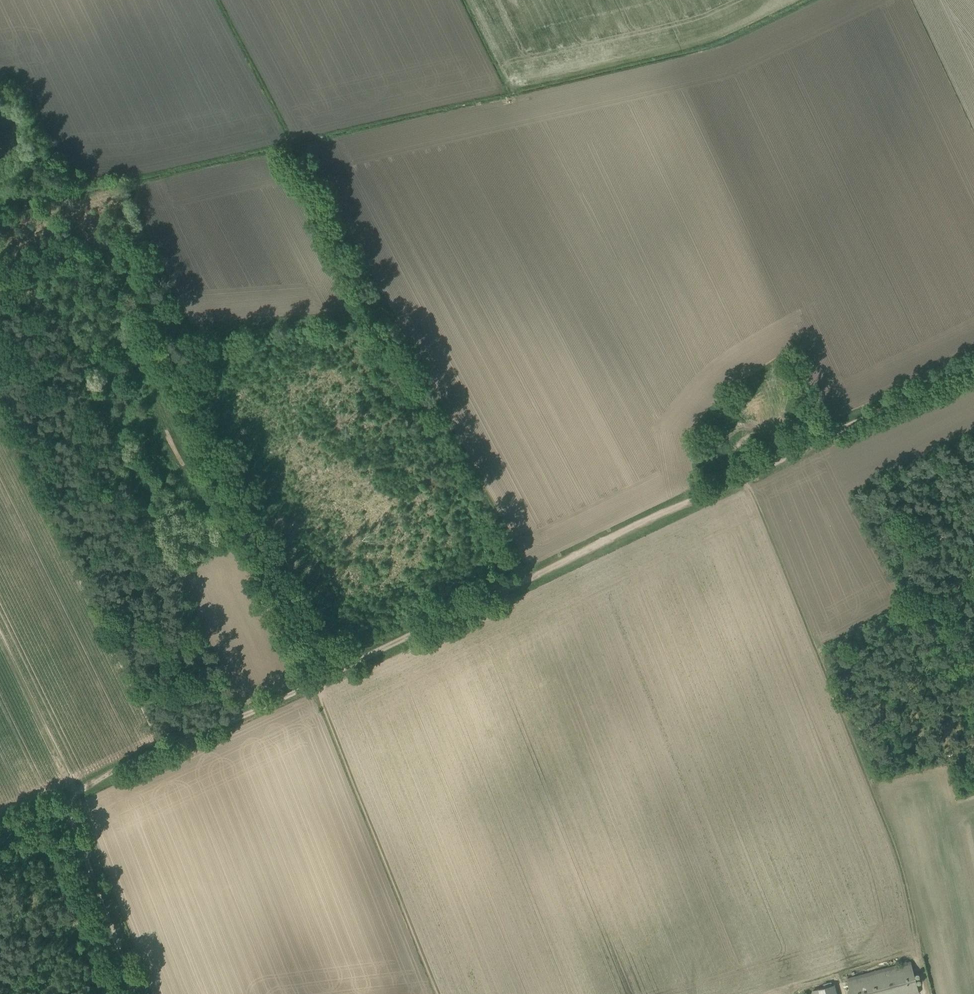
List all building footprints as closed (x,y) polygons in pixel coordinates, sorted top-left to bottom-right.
[(918,993),(910,966),(847,983),(850,993),(917,993),(918,993)] [(813,993),(838,993),(835,984),(812,990),(813,993)]
